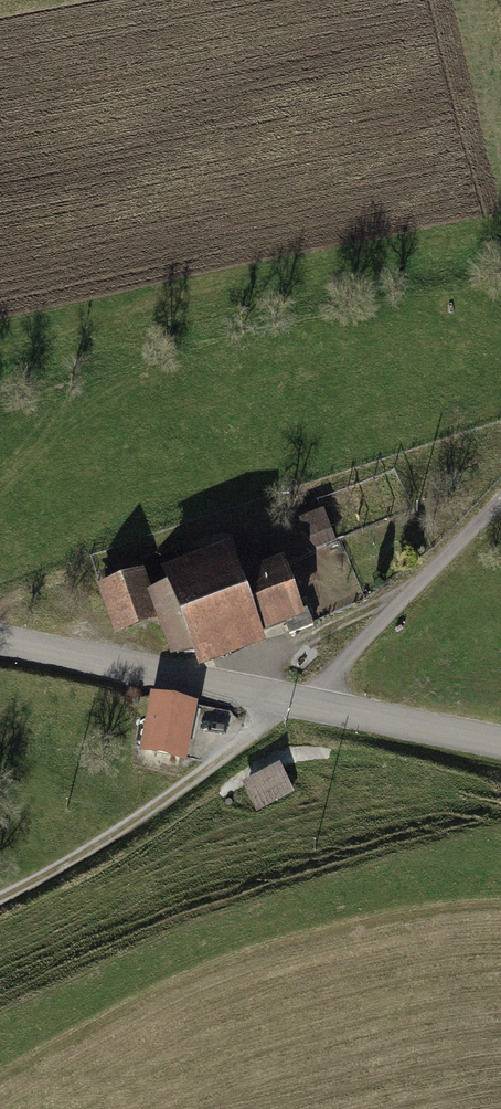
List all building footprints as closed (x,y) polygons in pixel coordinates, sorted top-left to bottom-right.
[(298,512),(316,547),(338,537),(320,501),(298,512)] [(299,613),(278,557),(240,571),(228,538),(162,562),(167,578),(147,585),(159,617),(173,653),(189,648),(194,663),(266,637),(263,627),(299,613)] [(97,584),(115,633),(159,617),(147,585),(141,568),(97,584)] [(153,692),(141,746),(183,756),(195,701),(153,692)] [(278,763),(243,782),(259,814),(295,795),(278,763)]
